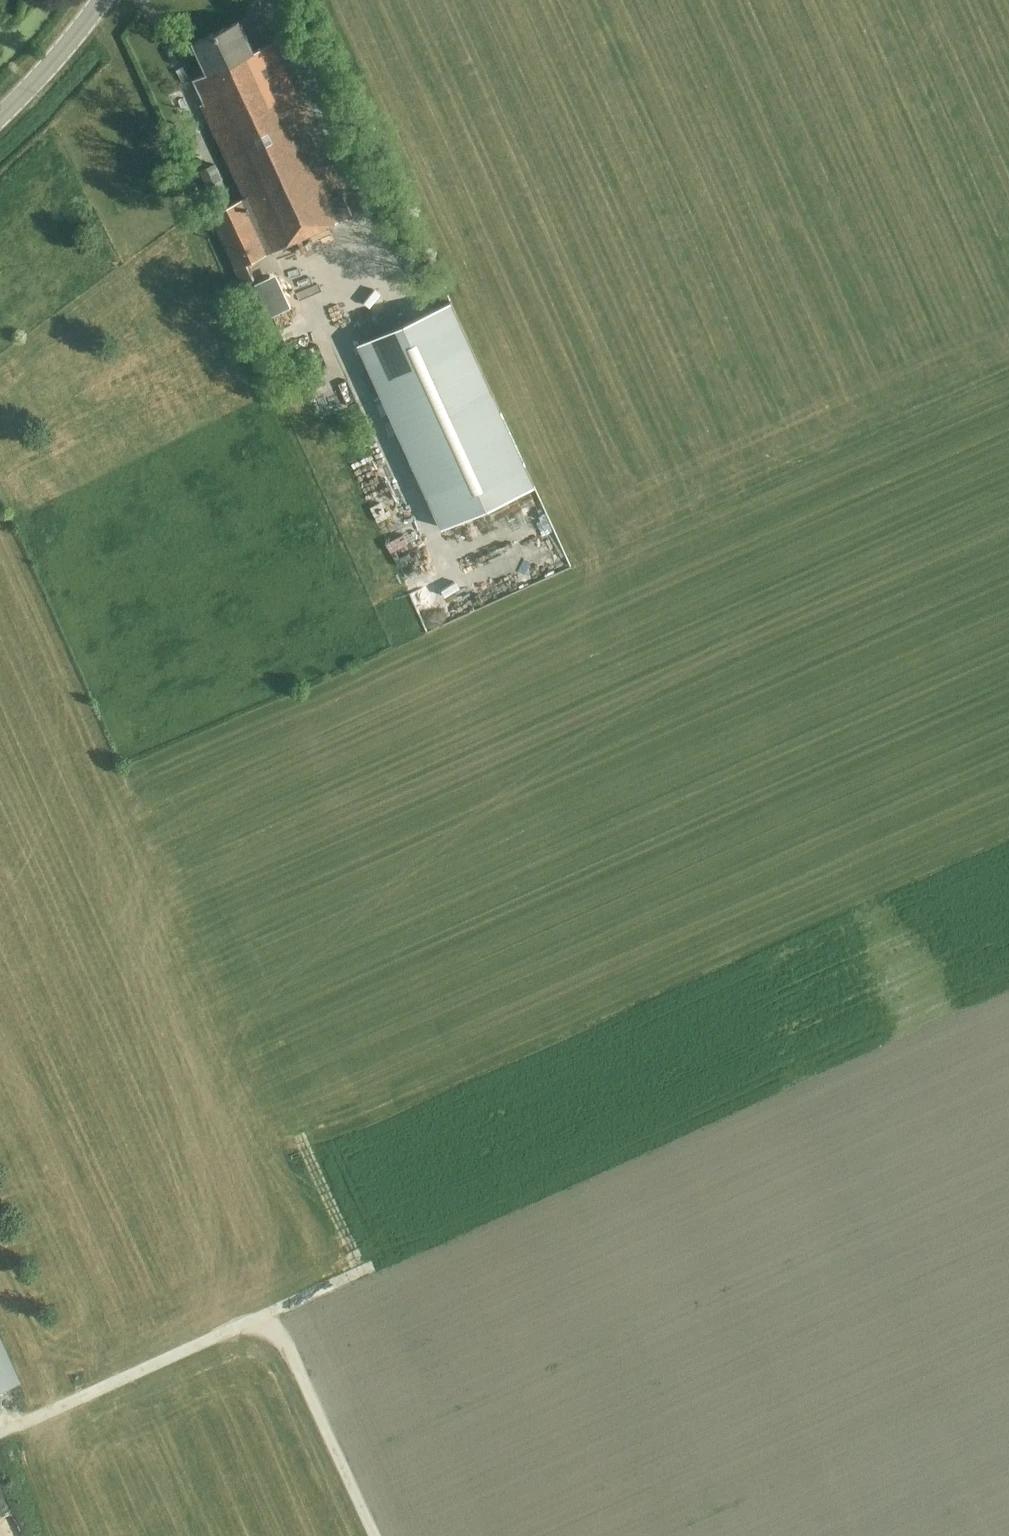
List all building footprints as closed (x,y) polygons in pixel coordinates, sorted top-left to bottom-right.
[(246,262),(271,251),(352,213),(273,42),(254,51),(240,21),(195,42),(209,72),(196,78),(206,101),(202,103),(245,196),(211,212),(236,267),(243,282),(254,277),(246,262)] [(226,190),(215,163),(199,170),(211,197),(226,190)] [(283,290),(262,300),(263,302),(270,317),(291,307),(283,290)] [(451,300),(358,343),(442,527),(535,484),(451,300)] [(0,1333),(0,1389),(21,1380),(0,1333)]
